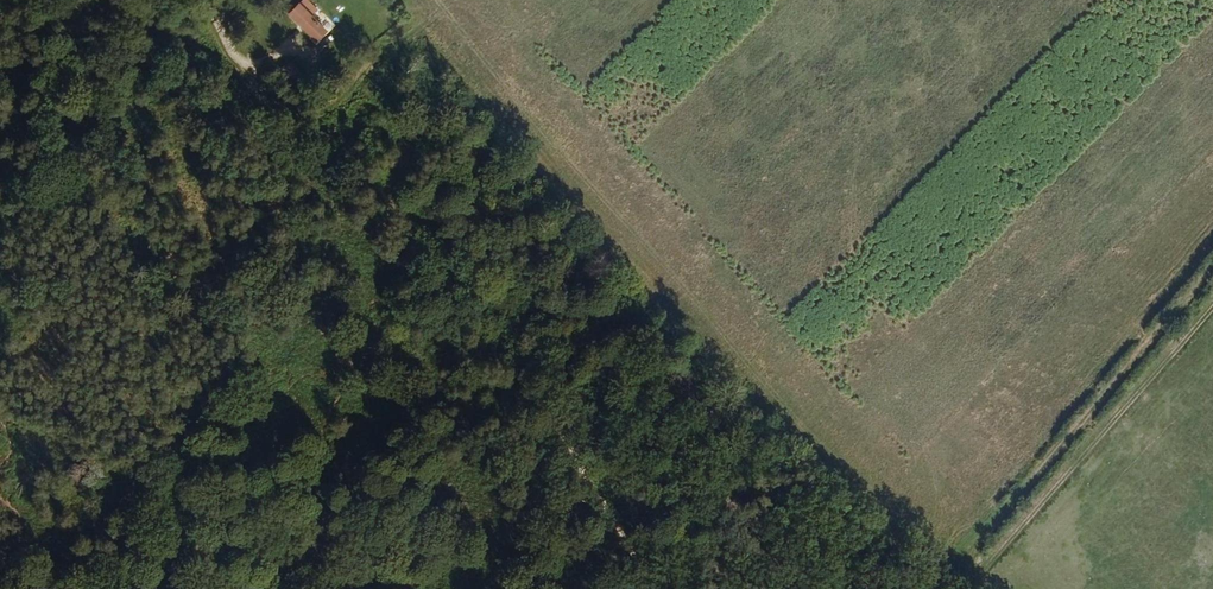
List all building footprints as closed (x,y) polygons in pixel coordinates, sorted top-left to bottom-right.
[(314,40),(328,27),(304,4),(291,17),(314,40)] [(305,80),(316,70),(305,57),(294,67),(305,80)]
